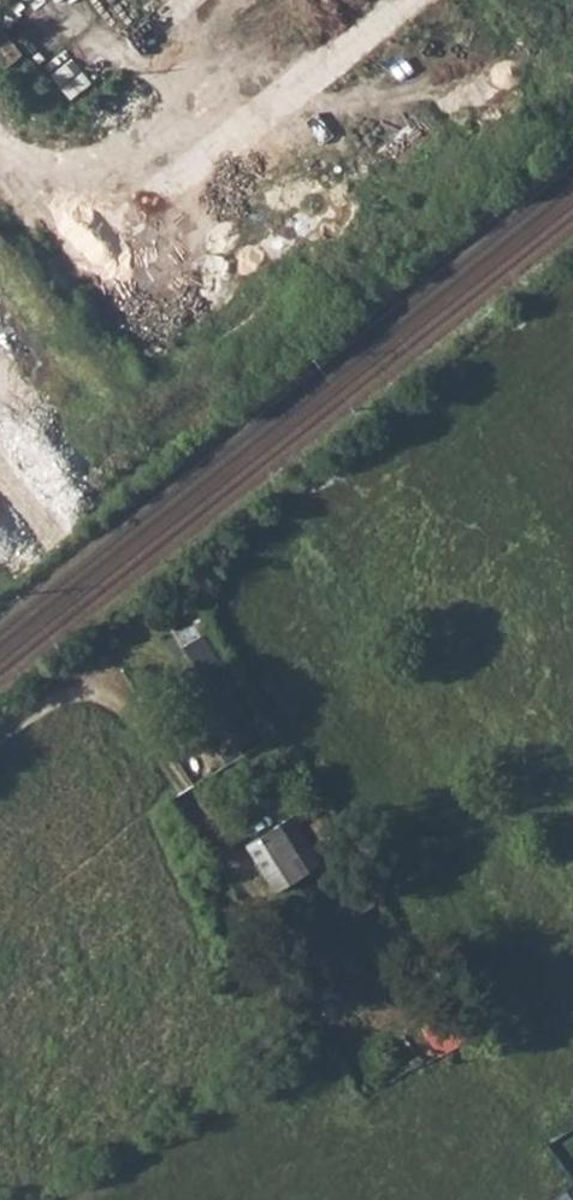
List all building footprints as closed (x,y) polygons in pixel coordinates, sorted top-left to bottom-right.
[(159,47),(127,0),(89,0),(105,23),(50,60),(78,101),(159,47)] [(195,638),(184,645),(206,679),(216,673),(195,638)] [(272,834),(247,850),(273,889),(298,874),(272,834)]
